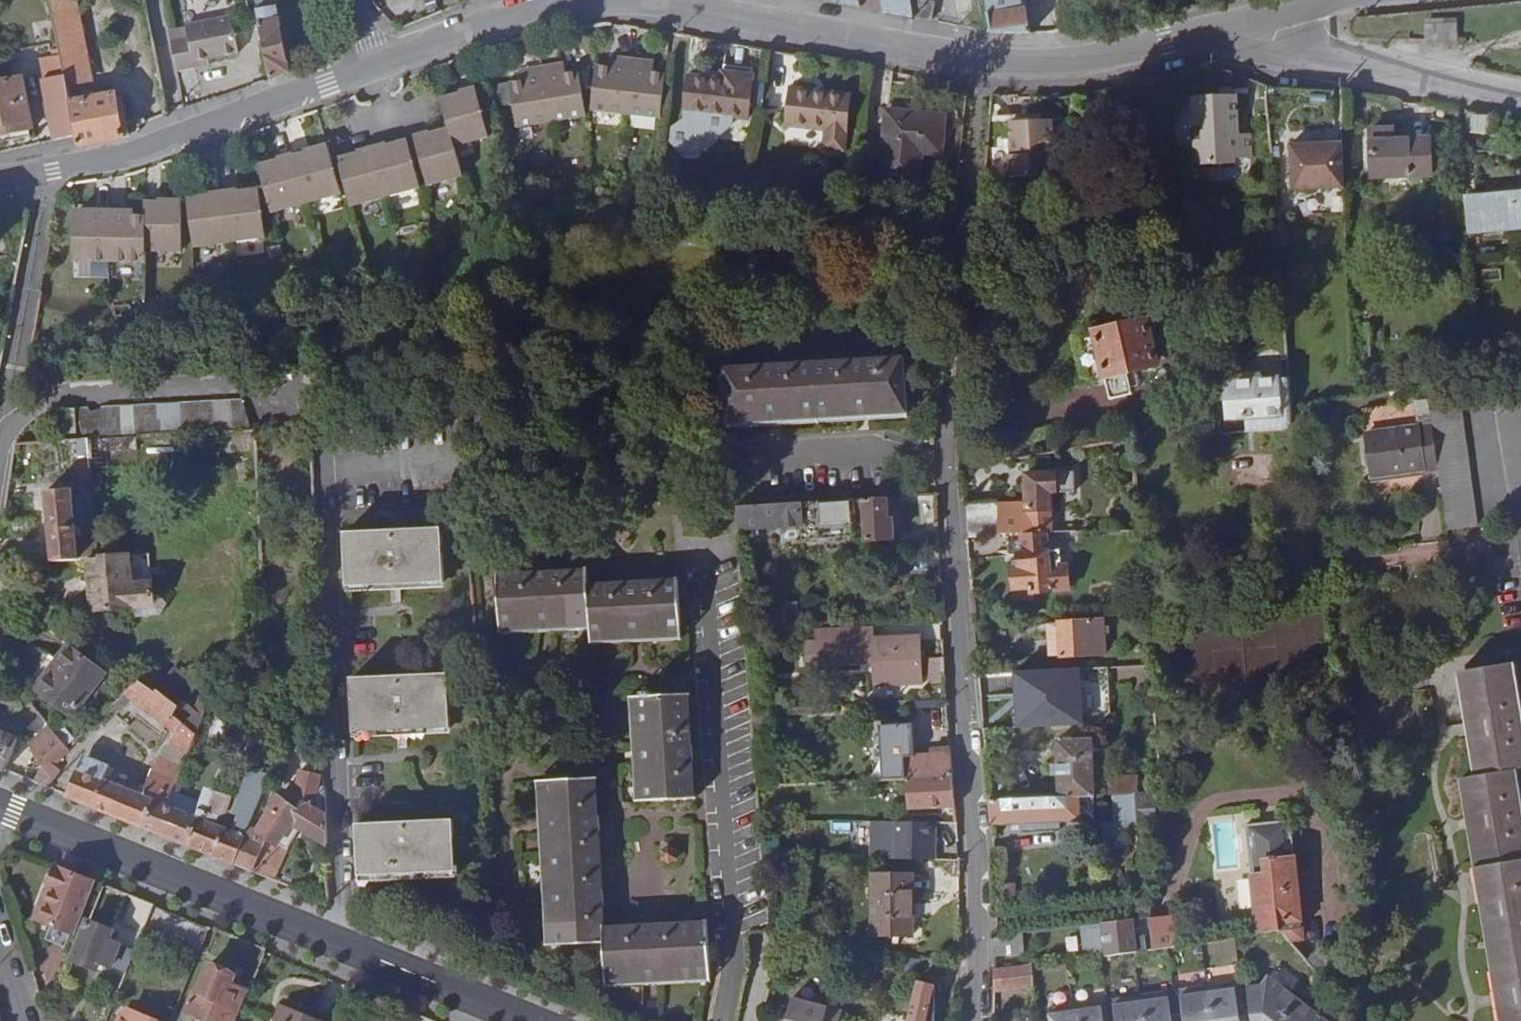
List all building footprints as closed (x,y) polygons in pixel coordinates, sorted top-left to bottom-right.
[(63,49),(64,55),(70,84),(94,79),(78,0),(61,0),(54,1),(63,49)] [(462,2),(461,0),(417,0),(423,17),(462,2)] [(911,0),(883,0),(885,10),(914,16),(911,0)] [(914,16),(933,20),(936,3),(922,0),(917,0),(914,16)] [(991,31),(1032,32),(1029,7),(1024,8),(1022,0),(986,0),(991,31)] [(272,80),(292,72),(283,18),(281,18),(279,7),(258,9),(272,80)] [(171,39),(176,69),(194,66),(193,59),(208,57),(237,53),(230,16),(185,23),(187,37),(171,39)] [(1073,30),(1094,29),(1092,20),(1073,21),(1073,30)] [(1429,30),(1430,40),(1458,40),(1456,25),(1429,27),(1429,30)] [(1410,31),(1411,32),(1412,40),(1430,40),(1429,30),(1410,31)] [(612,53),(610,66),(617,67),(620,55),(612,53)] [(70,84),(64,55),(41,59),(57,140),(77,135),(80,146),(82,145),(73,102),(70,84)] [(662,119),(668,73),(656,71),(648,71),(649,58),(634,56),(620,55),(617,67),(610,66),(597,64),(592,109),(628,115),(662,119)] [(193,59),(194,66),(210,63),(208,57),(193,59)] [(648,71),(656,71),(657,59),(649,58),(648,71)] [(559,74),(567,73),(565,61),(557,62),(559,74)] [(532,80),(525,80),(510,81),(519,128),(553,122),(588,117),(580,71),(567,73),(559,74),(557,62),(543,64),(530,66),(532,80)] [(522,68),(525,80),(532,80),(530,66),(522,68)] [(688,110),(735,116),(748,118),(753,74),(723,71),(723,78),(691,75),(688,110)] [(0,78),(0,133),(35,125),(24,74),(0,78)] [(442,132),(442,127),(439,123),(425,127),(439,179),(473,170),(465,138),(501,130),(488,79),(474,83),(475,86),(477,92),(470,93),(468,88),(455,91),(462,121),(447,125),(449,131),(442,132)] [(844,152),(851,97),(793,89),(788,126),(826,131),(824,149),(844,152)] [(1254,132),(1244,132),(1239,133),(1237,127),(1244,120),(1243,92),(1199,94),(1201,161),(1240,158),(1240,155),(1255,154),(1254,132)] [(82,145),(125,138),(116,94),(73,102),(82,145)] [(697,152),(735,116),(688,110),(687,116),(677,125),(675,139),(682,150),(697,152)] [(889,111),(883,179),(923,182),(924,153),(942,154),(944,115),(889,111)] [(1022,125),(1022,120),(1020,120),(1013,121),(1014,154),(1008,154),(1010,175),(1055,173),(1062,167),(1062,163),(1062,158),(1055,153),(1055,139),(1053,118),(1041,119),(1042,124),(1022,125)] [(1494,127),(1467,122),(1470,158),(1496,156),(1494,127)] [(1372,176),(1433,175),(1432,139),(1393,138),(1394,130),(1373,130),(1372,176)] [(367,150),(365,145),(350,149),(362,198),(400,189),(434,181),(421,131),(407,135),(408,140),(402,142),(401,136),(400,132),(386,136),(371,140),(372,143),(374,148),(367,150)] [(285,155),(285,152),(270,154),(283,202),(317,194),(351,185),(338,135),(323,138),(325,142),(326,145),(320,147),(319,144),(305,147),(304,143),(291,147),(291,150),(293,154),(285,155)] [(1346,194),(1345,149),(1292,151),(1294,196),(1346,194)] [(213,193),(212,186),(198,188),(203,239),(239,236),(276,232),(270,181),(253,183),(254,190),(248,190),(247,183),(247,181),(234,182),(219,183),(219,185),(221,193),(213,193)] [(155,210),(157,245),(192,244),(190,191),(175,191),(175,194),(175,200),(169,201),(168,194),(168,192),(154,194),(155,210)] [(1469,233),(1516,228),(1515,221),(1520,220),(1520,201),(1519,201),(1518,192),(1466,197),(1469,233)] [(158,257),(157,245),(155,210),(134,210),(133,204),(118,204),(105,204),(105,211),(84,211),(85,258),(121,257),(158,257)] [(838,225),(836,235),(848,236),(849,226),(838,225)] [(1147,322),(1097,332),(1111,398),(1133,393),(1128,369),(1157,363),(1147,322)] [(729,416),(906,405),(904,356),(726,368),(729,416)] [(1231,416),(1282,409),(1276,369),(1225,378),(1231,416)] [(1440,463),(1433,413),(1431,398),(1414,401),(1419,427),(1366,434),(1373,477),(1426,469),(1425,466),(1440,463)] [(76,406),(87,440),(91,440),(102,439),(113,439),(115,439),(122,438),(127,437),(140,437),(154,436),(167,435),(181,435),(194,434),(208,433),(222,433),(237,432),(252,431),(241,400),(226,400),(211,401),(198,401),(184,402),(170,402),(156,403),(143,404),(129,404),(116,405),(103,405),(91,406),(76,406)] [(1362,409),(1366,434),(1419,427),(1414,401),(1362,409)] [(907,418),(906,405),(729,416),(729,427),(907,418)] [(1440,463),(1449,531),(1480,527),(1461,408),(1433,413),(1440,463)] [(77,432),(76,409),(57,409),(58,432),(77,432)] [(1231,444),(1228,422),(1211,424),(1210,418),(1188,419),(1188,424),(1182,425),(1183,447),(1231,444)] [(124,451),(122,438),(115,439),(113,439),(114,450),(114,451),(124,451)] [(102,439),(91,440),(92,452),(103,452),(102,451),(102,439)] [(102,439),(102,451),(114,450),(113,439),(102,439)] [(92,460),(93,469),(102,468),(102,459),(92,460)] [(1047,532),(1055,532),(1052,490),(1059,490),(1059,491),(1078,490),(1077,470),(1058,471),(1057,473),(1029,473),(1030,505),(996,507),(995,501),(969,502),(970,518),(996,517),(998,533),(1022,532),(1047,532)] [(50,489),(55,560),(92,560),(101,559),(99,527),(79,529),(75,488),(50,489)] [(889,519),(887,496),(855,497),(855,507),(866,506),(867,540),(856,540),(857,551),(894,549),(893,519),(889,519)] [(855,507),(855,497),(843,498),(844,513),(855,512),(855,507)] [(738,504),(740,528),(803,524),(803,534),(817,534),(815,511),(804,511),(803,501),(738,504)] [(970,518),(970,534),(998,533),(996,517),(970,518)] [(439,530),(345,533),(347,587),(442,582),(439,530)] [(1049,555),(1047,532),(1022,532),(1023,552),(1016,552),(1018,565),(1011,566),(1013,584),(1014,586),(1014,597),(1034,597),(1033,591),(1051,591),(1051,588),(1065,586),(1064,577),(1069,576),(1067,555),(1049,555)] [(101,559),(92,560),(95,609),(155,604),(151,554),(101,559)] [(685,630),(680,577),(591,584),(591,569),(500,575),(503,627),(593,620),(594,636),(685,630)] [(1335,603),(1333,590),(1317,592),(1317,603),(1335,603)] [(1144,615),(1134,615),(1135,637),(1145,637),(1144,615)] [(1317,616),(1192,633),(1195,655),(1210,653),(1213,670),(1287,660),(1287,659),(1323,654),(1317,616)] [(1092,656),(1089,620),(1058,622),(1061,657),(1092,656)] [(875,625),(819,628),(819,641),(808,641),(810,664),(876,661),(877,681),(921,680),(919,636),(876,638),(875,625)] [(45,687),(80,712),(109,668),(72,641),(61,656),(64,659),(45,687)] [(931,686),(946,685),(945,656),(929,657),(931,686)] [(1518,767),(1520,767),(1520,687),(1517,664),(1466,672),(1483,774),(1467,776),(1508,1020),(1520,1020),(1520,786),(1518,767)] [(1081,668),(1017,672),(1020,726),(1084,722),(1081,668)] [(152,670),(143,681),(156,691),(159,689),(168,697),(173,691),(171,689),(178,678),(170,672),(165,679),(152,670)] [(446,674),(351,679),(354,733),(450,728),(446,674)] [(143,681),(140,679),(127,692),(128,693),(187,737),(182,748),(189,751),(198,732),(175,715),(180,706),(174,701),(168,697),(159,689),(156,691),(143,681)] [(690,690),(638,692),(644,797),(696,794),(690,690)] [(173,691),(168,697),(174,701),(178,695),(173,691)] [(13,701),(8,693),(2,699),(6,704),(13,701)] [(178,695),(174,701),(180,706),(183,701),(184,699),(178,695)] [(175,715),(198,732),(211,700),(204,699),(198,712),(183,701),(180,706),(175,715)] [(9,709),(6,704),(1,708),(3,713),(9,709)] [(956,775),(953,747),(926,748),(928,754),(906,754),(903,723),(871,725),(875,779),(907,777),(956,775)] [(7,771),(19,739),(0,731),(0,769),(7,771)] [(72,750),(58,732),(55,734),(52,731),(45,738),(48,742),(38,753),(37,756),(49,774),(72,750)] [(273,762),(276,753),(256,735),(252,746),(273,762)] [(48,742),(45,738),(35,747),(38,753),(48,742)] [(1059,797),(1079,796),(1101,795),(1101,789),(1094,790),(1092,740),(1057,740),(1059,797)] [(168,760),(159,756),(155,763),(165,768),(168,760)] [(235,866),(246,835),(264,785),(254,780),(234,831),(214,823),(217,816),(225,819),(247,759),(240,756),(225,794),(214,790),(205,811),(199,809),(196,816),(187,846),(235,866)] [(66,796),(93,807),(104,779),(109,766),(93,759),(88,773),(77,768),(66,796)] [(178,776),(182,766),(168,760),(165,768),(155,763),(147,782),(158,787),(172,793),(173,790),(178,776)] [(603,932),(597,767),(544,768),(550,947),(604,946),(606,985),(711,978),(707,924),(603,932)] [(909,807),(958,804),(956,775),(907,777),(909,807)] [(183,777),(178,776),(173,790),(178,791),(183,777)] [(1135,793),(1137,793),(1136,777),(1110,779),(1112,794),(1135,793)] [(93,807),(145,828),(156,801),(153,800),(158,787),(147,782),(142,794),(134,791),(104,779),(93,807)] [(326,818),(326,797),(301,782),(300,802),(302,803),(326,818)] [(145,828),(187,846),(196,816),(168,805),(172,793),(158,787),(153,800),(156,801),(145,828)] [(1164,800),(1163,792),(1137,793),(1135,793),(1137,823),(1154,822),(1153,815),(1156,815),(1155,800),(1164,800)] [(291,822),(327,845),(326,818),(302,803),(297,811),(280,795),(279,797),(274,793),(270,801),(274,804),(258,832),(278,844),(279,843),(285,847),(290,837),(285,832),(291,822)] [(1135,793),(1114,794),(1116,821),(1105,821),(1107,848),(1125,846),(1124,834),(1138,833),(1137,823),(1135,793)] [(989,800),(991,823),(1081,819),(1095,818),(1093,795),(1079,796),(1059,797),(989,800)] [(1165,815),(1164,800),(1155,800),(1156,815),(1165,815)] [(872,856),(938,856),(938,821),(873,819),(872,856)] [(454,820),(359,825),(361,881),(458,878),(454,820)] [(235,866),(255,874),(264,843),(246,835),(235,866)] [(1231,940),(1281,933),(1281,929),(1302,927),(1295,860),(1306,858),(1304,840),(1262,845),(1265,873),(1251,875),(1255,913),(1228,916),(1231,940)] [(680,846),(671,843),(665,846),(664,862),(672,866),(679,861),(680,846)] [(94,879),(57,864),(49,884),(54,886),(36,932),(65,944),(78,911),(82,914),(94,879)] [(893,943),(923,944),(923,901),(914,901),(914,873),(874,873),(873,932),(893,933),(893,943)] [(54,886),(49,884),(31,929),(36,932),(54,886)] [(153,906),(142,935),(161,942),(172,914),(153,906)] [(161,942),(198,958),(210,929),(172,914),(161,942)] [(1154,949),(1180,946),(1175,915),(1150,918),(1153,941),(1154,949)] [(91,919),(78,958),(102,967),(104,961),(114,965),(122,943),(105,937),(110,926),(91,919)] [(1104,931),(1106,955),(1143,950),(1142,942),(1138,919),(1083,925),(1084,933),(1104,931)] [(994,934),(993,955),(1026,953),(1024,931),(994,934)] [(1142,942),(1143,950),(1154,949),(1153,941),(1142,942)] [(1318,972),(1325,966),(1333,958),(1319,942),(1302,955),(1307,960),(1318,972)] [(1307,960),(1302,955),(1297,949),(1290,955),(1300,967),(1307,960)] [(117,968),(127,973),(134,956),(124,952),(117,968)] [(187,1011),(210,1020),(236,1020),(248,989),(232,983),(236,974),(211,964),(199,991),(196,990),(187,1011)] [(994,970),(993,990),(1035,987),(1033,965),(994,970)] [(1318,972),(1328,982),(1334,977),(1325,966),(1318,972)] [(1320,1018),(1324,1008),(1290,990),(1264,976),(1259,986),(1244,989),(1250,1020),(1320,1020),(1320,1018)] [(1177,983),(1183,1020),(1226,1020),(1219,977),(1177,983)] [(1137,991),(1110,996),(1115,1020),(1170,1020),(1164,986),(1137,991)] [(783,1020),(839,1020),(842,1008),(791,994),(783,1020)] [(1072,1002),(1048,1007),(1051,1020),(1102,1020),(1097,998),(1072,1002)] [(285,1006),(279,1020),(323,1020),(285,1006)] [(131,1010),(127,1020),(159,1020),(131,1010)]
